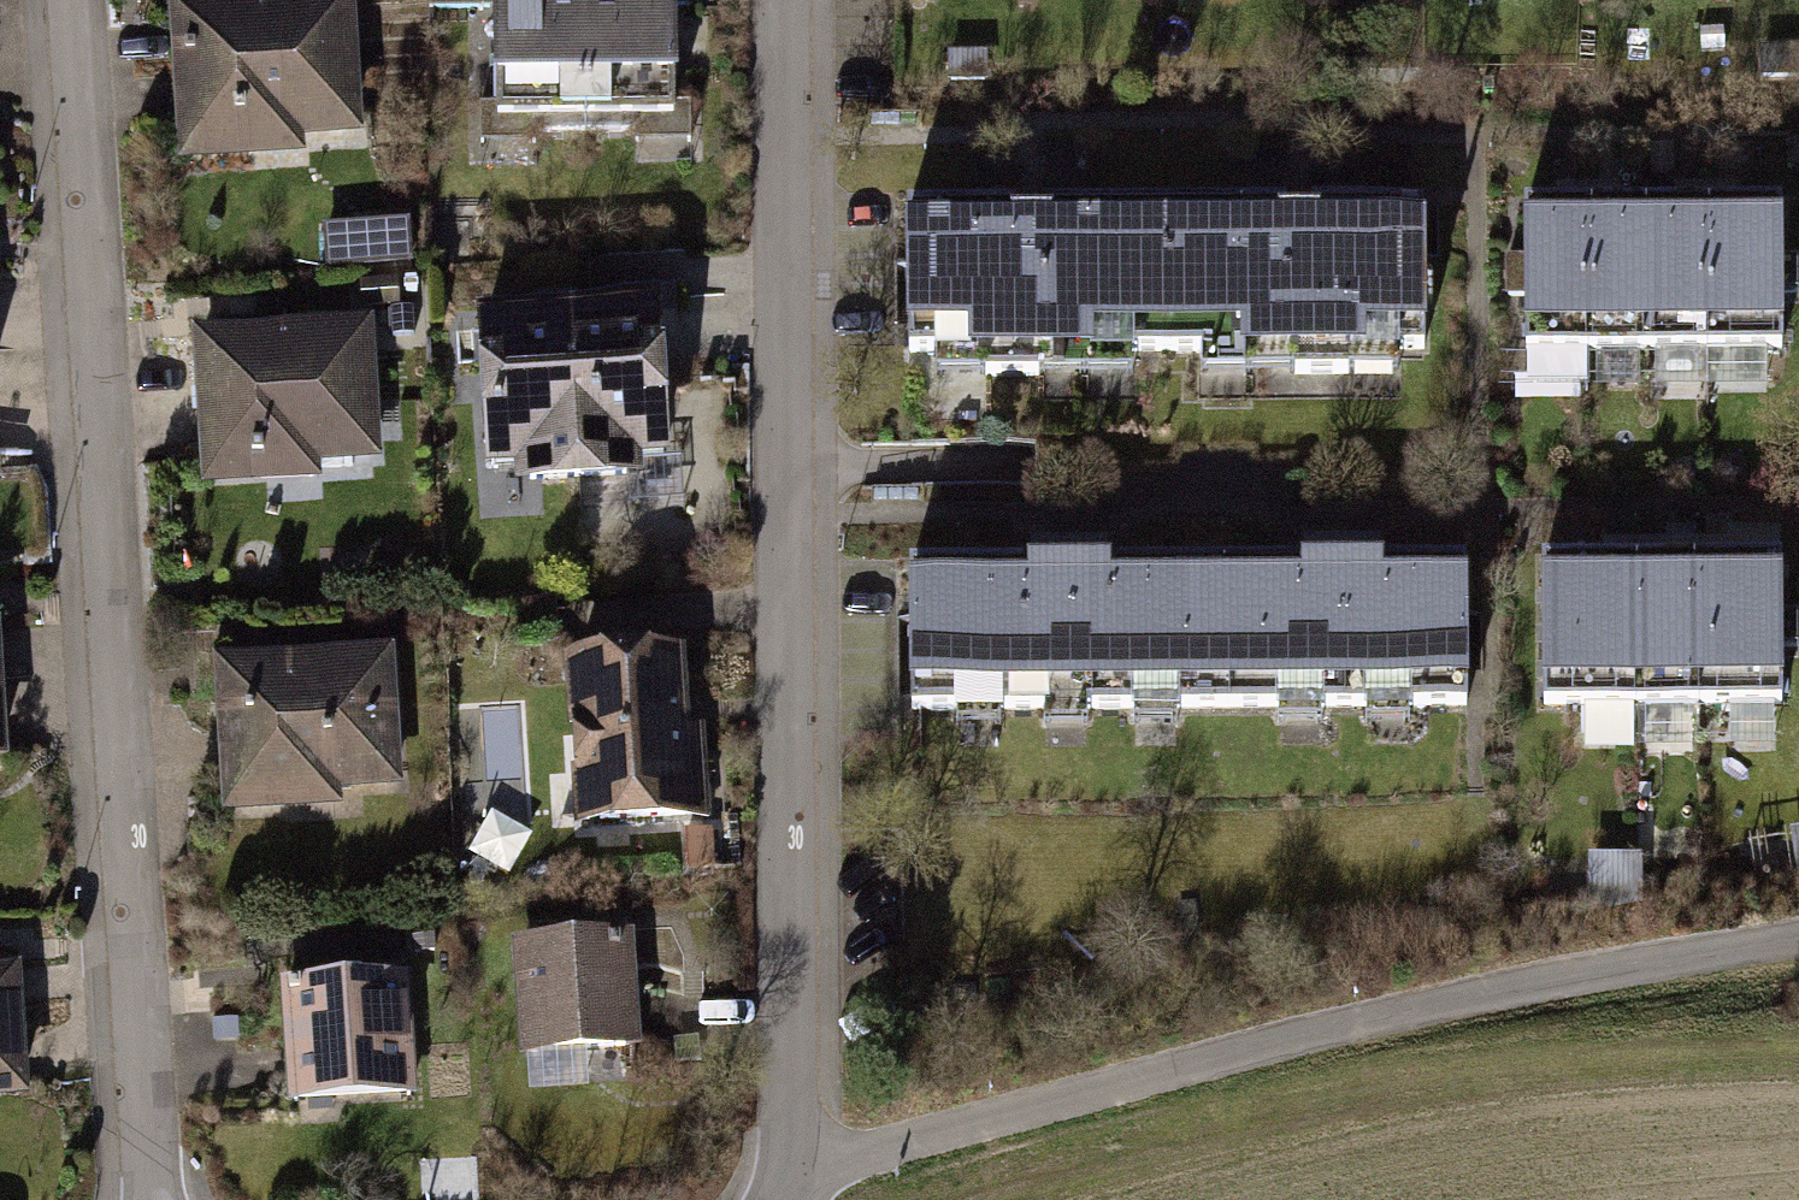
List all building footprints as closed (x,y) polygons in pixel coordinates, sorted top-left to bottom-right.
[(347,3),(164,12),(171,169),(355,160),(347,3)] [(583,5),(585,113),(672,112),(670,4),(583,5)] [(583,5),(470,6),(472,145),(585,144),(585,113),(583,5)] [(1761,52),(1761,90),(1798,91),(1798,52),(1761,52)] [(987,55),(943,55),(944,91),(987,91),(987,55)] [(1791,224),(1791,206),(1532,204),(1532,222),(1791,224)] [(1419,210),(1167,215),(1169,377),(1421,373),(1419,210)] [(1167,215),(900,219),(902,382),(1169,377),(1167,215)] [(1771,231),(1704,232),(1706,357),(1773,356),(1771,231)] [(1704,232),(1646,233),(1648,358),(1706,357),(1704,232)] [(1646,233),(1577,234),(1579,359),(1648,358),(1646,233)] [(1577,234),(1517,235),(1519,360),(1579,359),(1577,234)] [(652,322),(552,327),(560,489),(660,484),(652,322)] [(552,327),(466,331),(474,494),(560,489),(552,327)] [(364,336),(178,342),(183,497),(369,491),(364,336)] [(1619,572),(1535,572),(1534,727),(1618,727),(1619,572)] [(1689,573),(1619,572),(1618,727),(1688,728),(1689,573)] [(1778,573),(1689,573),(1688,728),(1777,729),(1778,573)] [(1223,577),(905,575),(903,742),(1222,744),(1223,577)] [(1463,578),(1223,577),(1222,744),(1461,746),(1463,578)] [(0,641),(0,783),(15,783),(8,640),(0,641)] [(384,669),(207,675),(212,830),(389,825),(384,669)] [(683,669),(559,678),(570,840),(694,831),(683,669)] [(529,845),(492,822),(466,864),(502,887),(529,845)] [(1650,858),(1551,859),(1552,905),(1650,904),(1650,858)] [(635,951),(508,960),(516,1076),(643,1067),(635,951)] [(0,982),(0,1111),(37,1109),(30,981),(0,982)] [(407,993),(273,1001),(281,1128),(415,1120),(407,993)]
